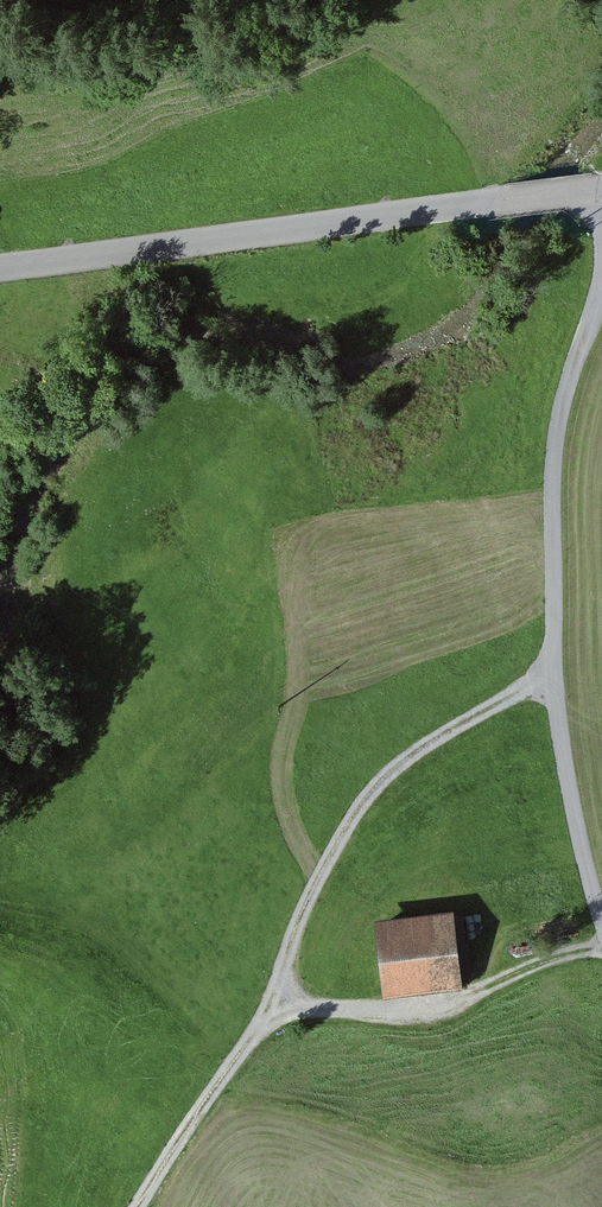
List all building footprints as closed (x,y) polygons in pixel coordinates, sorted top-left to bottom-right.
[(463,913),(385,921),(392,998),(470,991),(463,913)]
